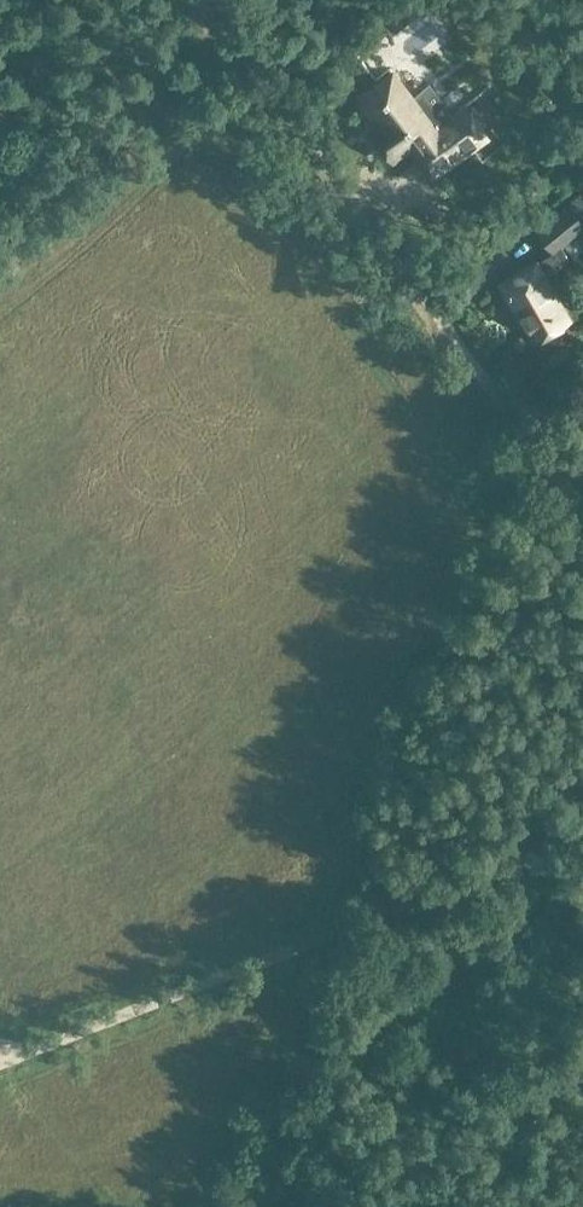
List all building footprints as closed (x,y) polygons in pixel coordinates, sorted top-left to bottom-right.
[(418,15),(427,8),(421,0),(409,0),(408,1),(418,15)] [(375,82),(394,65),(383,53),(364,69),(375,82)] [(397,156),(410,146),(432,175),(482,137),(460,108),(445,120),(424,93),(415,101),(393,71),(358,98),(380,127),(376,129),(397,156)] [(536,264),(536,263),(502,283),(533,338),(536,336),(543,349),(569,334),(562,321),(567,318),(542,274),(567,257),(561,244),(582,227),(582,213),(580,216),(567,202),(538,229),(557,250),(536,264)]
